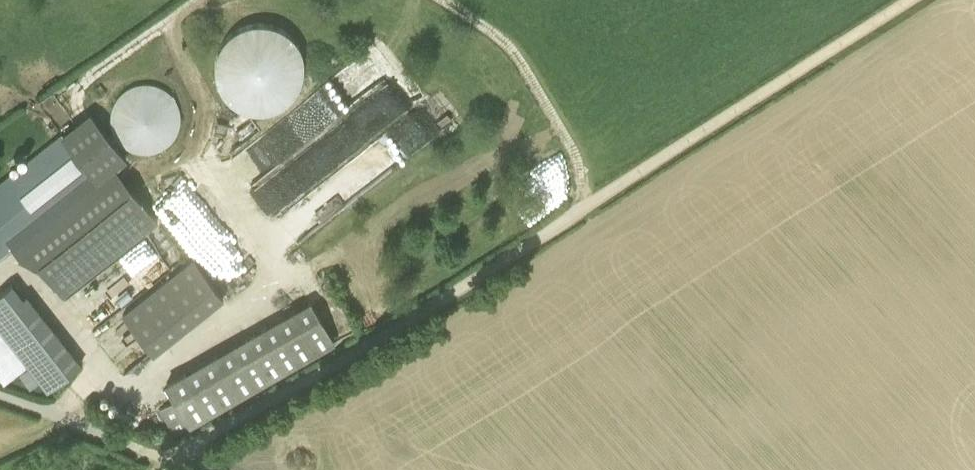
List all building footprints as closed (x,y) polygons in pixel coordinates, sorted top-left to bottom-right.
[(297,109),(300,26),(227,23),(223,106),(297,109)] [(369,54),(232,151),(251,179),(389,81),(369,54)] [(173,97),(166,78),(110,97),(130,154),(186,134),(176,107),(168,109),(165,100),(173,97)] [(99,179),(12,247),(20,255),(39,264),(62,295),(157,221),(115,167),(126,158),(91,112),(63,134),(99,179)] [(63,134),(0,183),(0,257),(12,247),(99,179),(63,134)] [(122,313),(153,352),(223,297),(193,258),(122,313)] [(5,382),(28,365),(48,390),(81,364),(15,280),(0,292),(0,376),(5,382)] [(177,432),(333,343),(310,302),(167,382),(176,399),(162,406),(177,432)]
